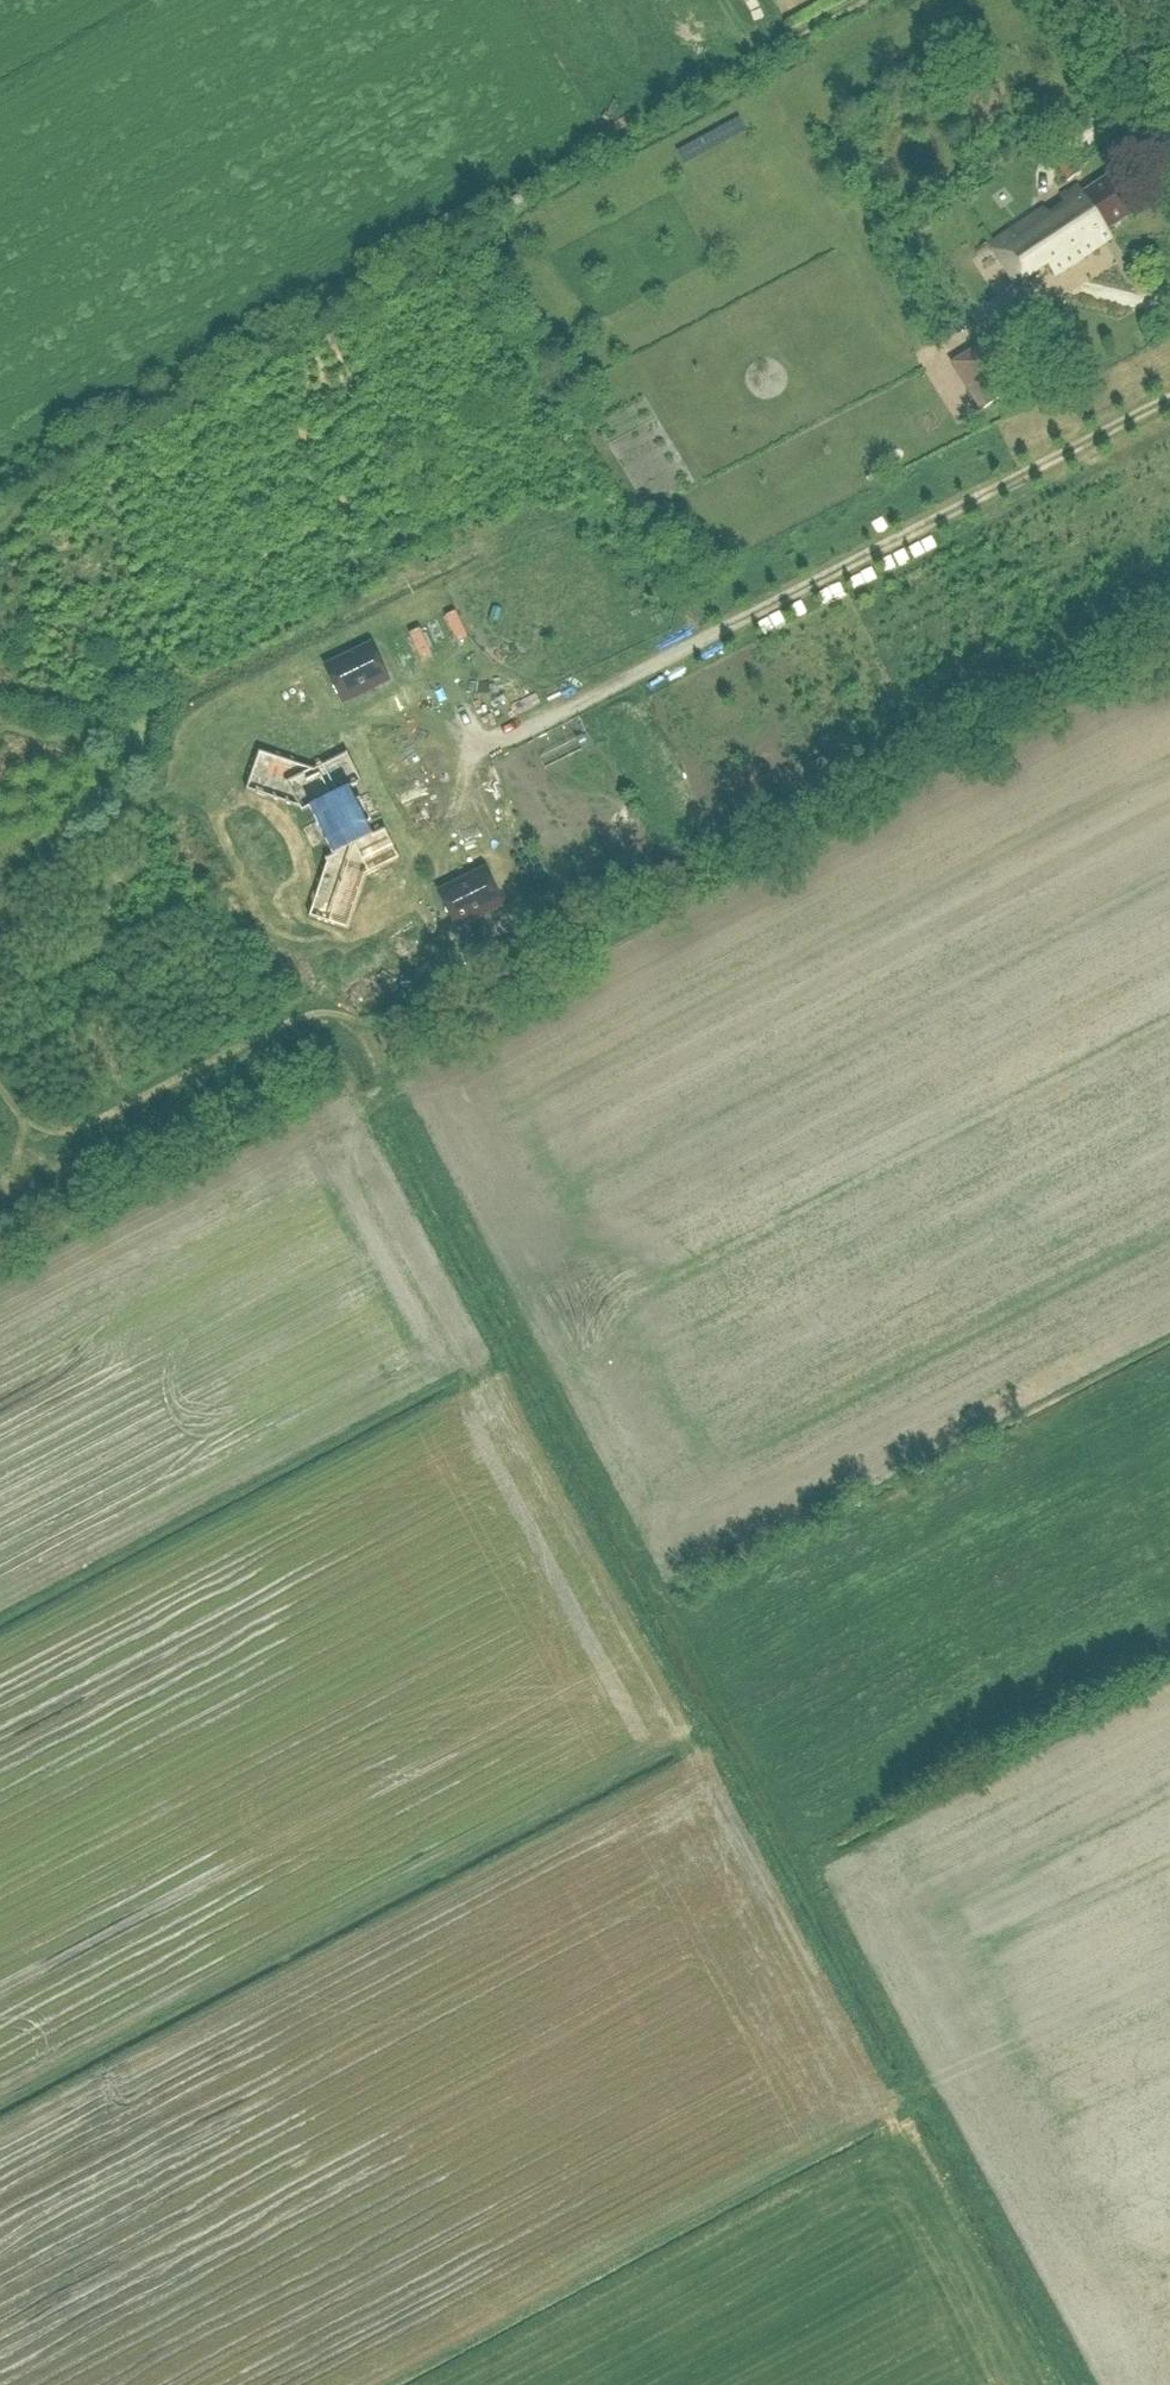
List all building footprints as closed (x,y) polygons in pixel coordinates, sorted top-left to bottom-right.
[(1057,168),(1068,183),(1081,174),(1070,158),(1057,168)] [(1079,187),(1061,199),(1065,203),(1047,215),(1044,210),(989,246),(1015,285),(1046,265),(1054,276),(1112,238),(1108,230),(1132,214),(1108,178),(1083,194),(1079,187)] [(1006,335),(956,367),(985,411),(1011,394),(995,370),(1019,355),(1006,335)] [(424,659),(473,643),(461,607),(412,623),(424,659)] [(342,700),(387,676),(371,647),(326,671),(342,700)] [(338,787),(350,781),(334,751),(301,769),(246,753),(241,752),(246,754),(234,792),(289,808),(291,812),(298,808),(306,823),(302,825),(311,842),(315,840),(323,854),(316,858),(318,862),(301,917),(340,928),(338,933),(339,933),(340,929),(341,929),(357,874),(390,856),(374,827),(363,833),(357,822),(361,820),(348,796),(344,798),(338,787)] [(446,921),(491,896),(475,867),(431,891),(446,921)]
